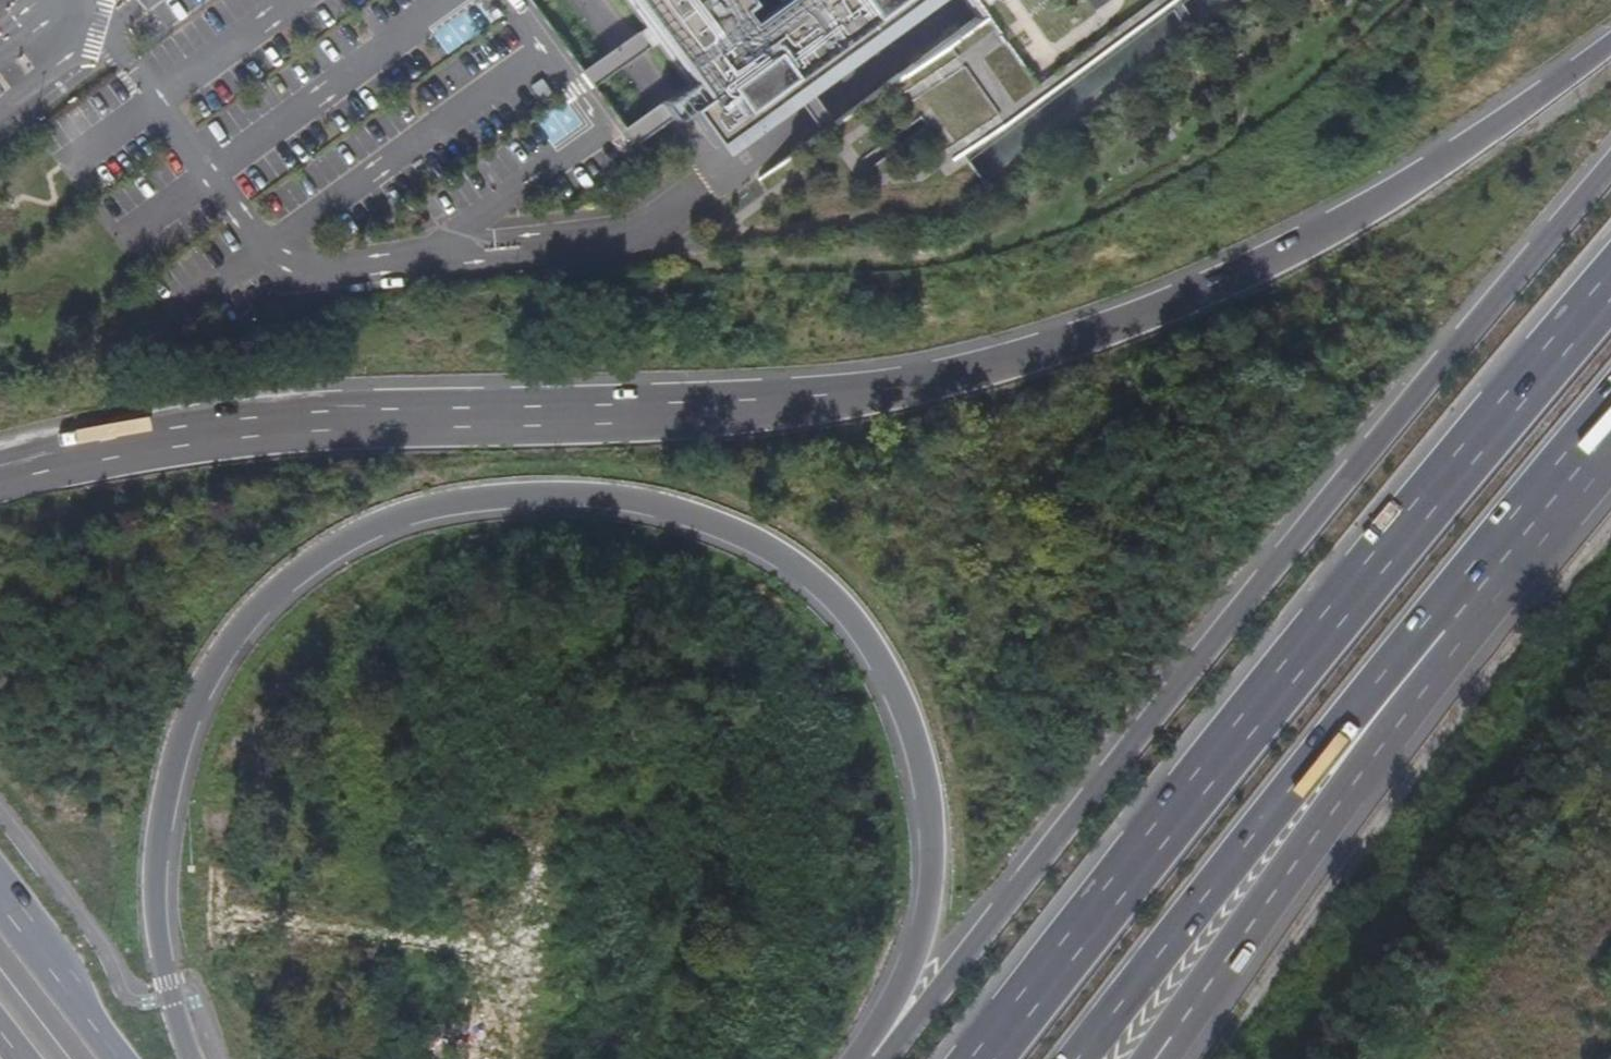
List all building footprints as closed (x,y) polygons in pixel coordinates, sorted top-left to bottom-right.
[(649,35),(697,100),(682,111),(715,156),(926,0),(623,0),(649,35)] [(974,16),(897,72),(958,153),(1168,0),(962,0),(974,16)] [(682,111),(697,100),(684,84),(656,105),(668,121),(682,111)]
